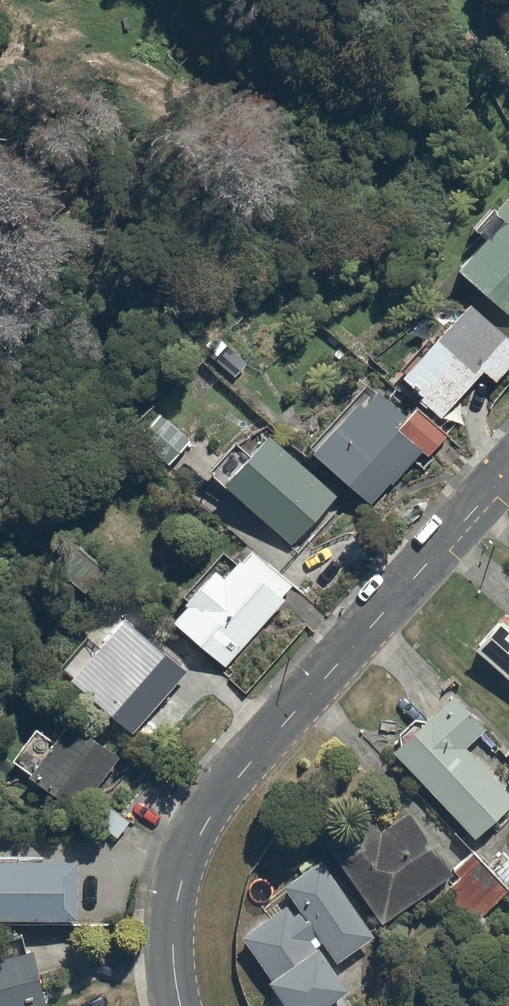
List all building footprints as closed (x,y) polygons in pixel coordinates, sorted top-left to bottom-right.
[(481,205),(496,220),(449,266),(503,322),(508,316),(508,177),(481,205)] [(508,366),(508,342),(461,300),(398,373),(445,413),(478,374),(492,386),(508,366)] [(372,373),(308,448),(376,507),(440,432),(372,373)] [(155,408),(130,436),(185,487),(203,467),(221,447),(198,426),(187,437),(155,408)] [(221,447),(203,467),(285,541),(333,488),(261,424),(236,452),(225,442),(221,447)] [(205,562),(162,614),(222,664),(289,583),(242,544),(218,573),(205,562)] [(190,671),(129,610),(66,674),(127,734),(190,671)] [(508,627),(494,616),(469,647),(508,679),(508,627)] [(450,691),(390,747),(475,839),(508,808),(508,785),(470,742),(485,728),(450,691)] [(46,734),(29,722),(6,756),(79,806),(118,749),(62,711),(46,734)] [(367,816),(325,845),(378,922),(452,872),(408,807),(376,829),(367,816)] [(0,855),(0,918),(70,921),(73,859),(0,855)] [(320,855),(277,881),(287,898),(325,960),(367,934),(320,855)] [(477,855),(442,896),(475,923),(508,883),(508,882),(477,855)] [(261,974),(280,1005),(344,1005),(351,1002),(325,960),(287,898),(234,931),(261,974)] [(24,945),(0,951),(0,1005),(40,1005),(24,945)]
